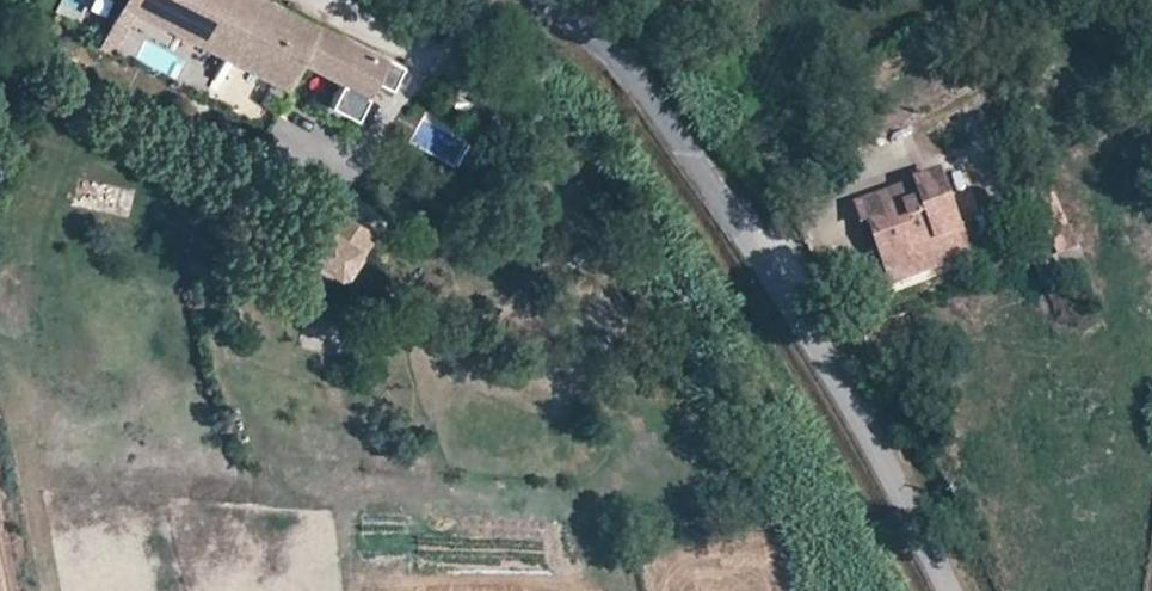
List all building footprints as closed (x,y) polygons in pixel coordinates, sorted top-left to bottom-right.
[(116,0),(112,0),(91,41),(197,96),(220,53),(116,0)] [(220,53),(247,0),(116,0),(220,53)] [(285,0),(247,0),(220,53),(245,66),(281,85),(296,55),(316,16),(285,0)] [(316,16),(296,55),(337,77),(365,91),(385,52),(316,16)] [(245,66),(220,53),(197,96),(222,109),(245,66)] [(270,106),(281,85),(245,66),(222,109),(257,127),(262,129),(273,107),(270,106)] [(365,91),(337,77),(325,100),(353,114),(365,91)] [(472,101),(453,91),(445,107),(465,116),(472,101)] [(559,144),(563,142),(568,146),(572,142),(562,132),(554,138),(559,144)] [(1008,146),(995,151),(1003,170),(1016,165),(1008,146)] [(939,177),(917,184),(938,243),(943,241),(961,235),(939,177)] [(861,216),(865,226),(870,225),(881,252),(884,263),(919,251),(938,243),(917,184),(858,206),(861,216)] [(794,186),(786,191),(789,197),(798,193),(794,186)] [(332,196),(323,209),(357,231),(366,218),(332,196)] [(357,231),(323,209),(318,212),(304,231),(305,244),(331,261),(344,259),(356,240),(357,231)] [(870,225),(865,226),(863,226),(873,254),(881,252),(870,225)] [(943,241),(938,243),(919,251),(925,266),(948,258),(943,241)] [(322,278),(331,261),(305,244),(293,261),(322,278)] [(939,369),(927,373),(931,387),(943,383),(939,369)]
